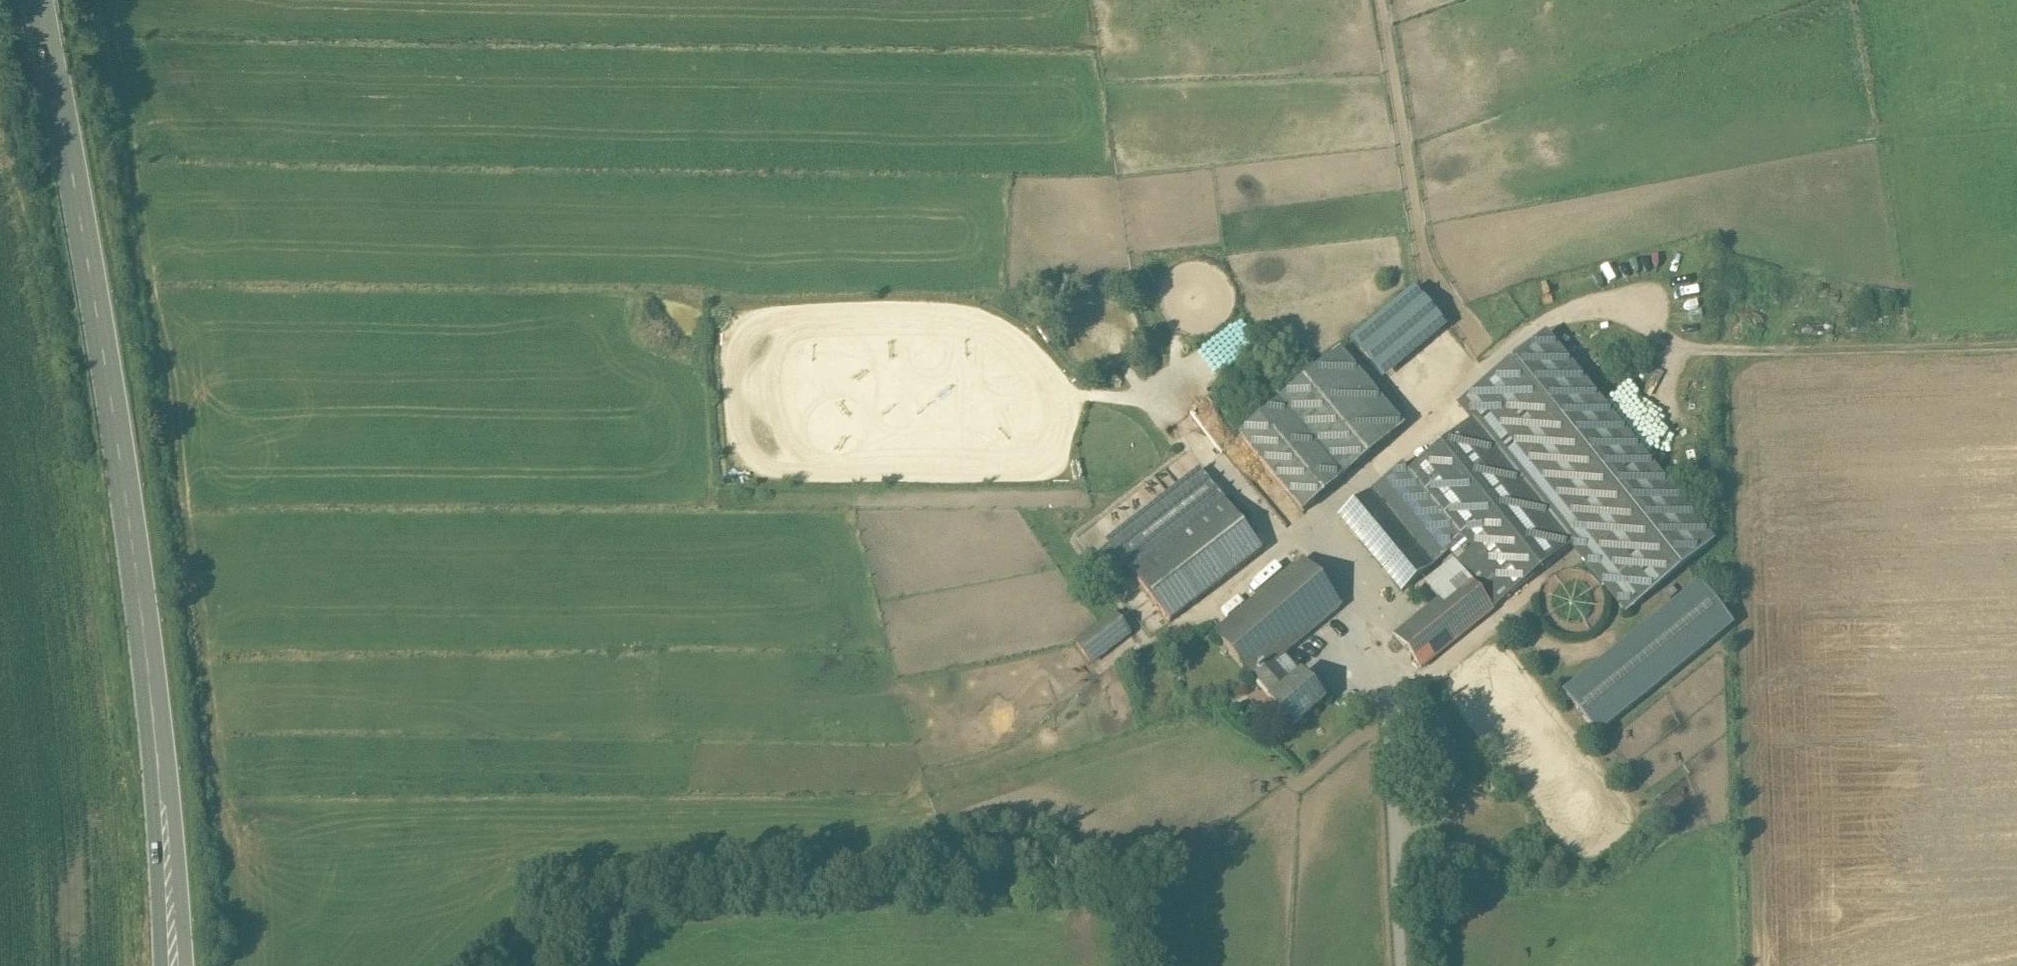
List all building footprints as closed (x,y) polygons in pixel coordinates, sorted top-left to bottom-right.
[(1417,287),(1353,339),(1382,375),(1446,323),(1417,287)] [(1544,336),(1458,405),(1471,421),(1572,546),(1626,613),(1712,544),(1544,336)] [(1339,353),(1239,437),(1303,512),(1402,429),(1339,353)] [(1572,546),(1471,421),(1407,473),(1464,541),(1470,549),(1508,597),(1572,546)] [(1402,593),(1464,541),(1407,473),(1401,466),(1339,518),(1402,593)] [(1201,473),(1109,543),(1170,622),(1261,552),(1201,473)] [(1508,597),(1470,549),(1426,584),(1439,601),(1395,636),(1420,668),(1508,597)] [(1303,563),(1215,636),(1251,680),(1255,677),(1282,655),(1340,607),(1303,563)] [(1731,625),(1698,586),(1565,694),(1597,733),(1731,625)] [(1101,625),(1076,644),(1091,663),(1129,634),(1114,615),(1101,625)] [(1300,676),(1282,655),(1255,677),(1273,699),(1269,703),(1291,729),(1324,701),(1302,675),(1300,676)]
